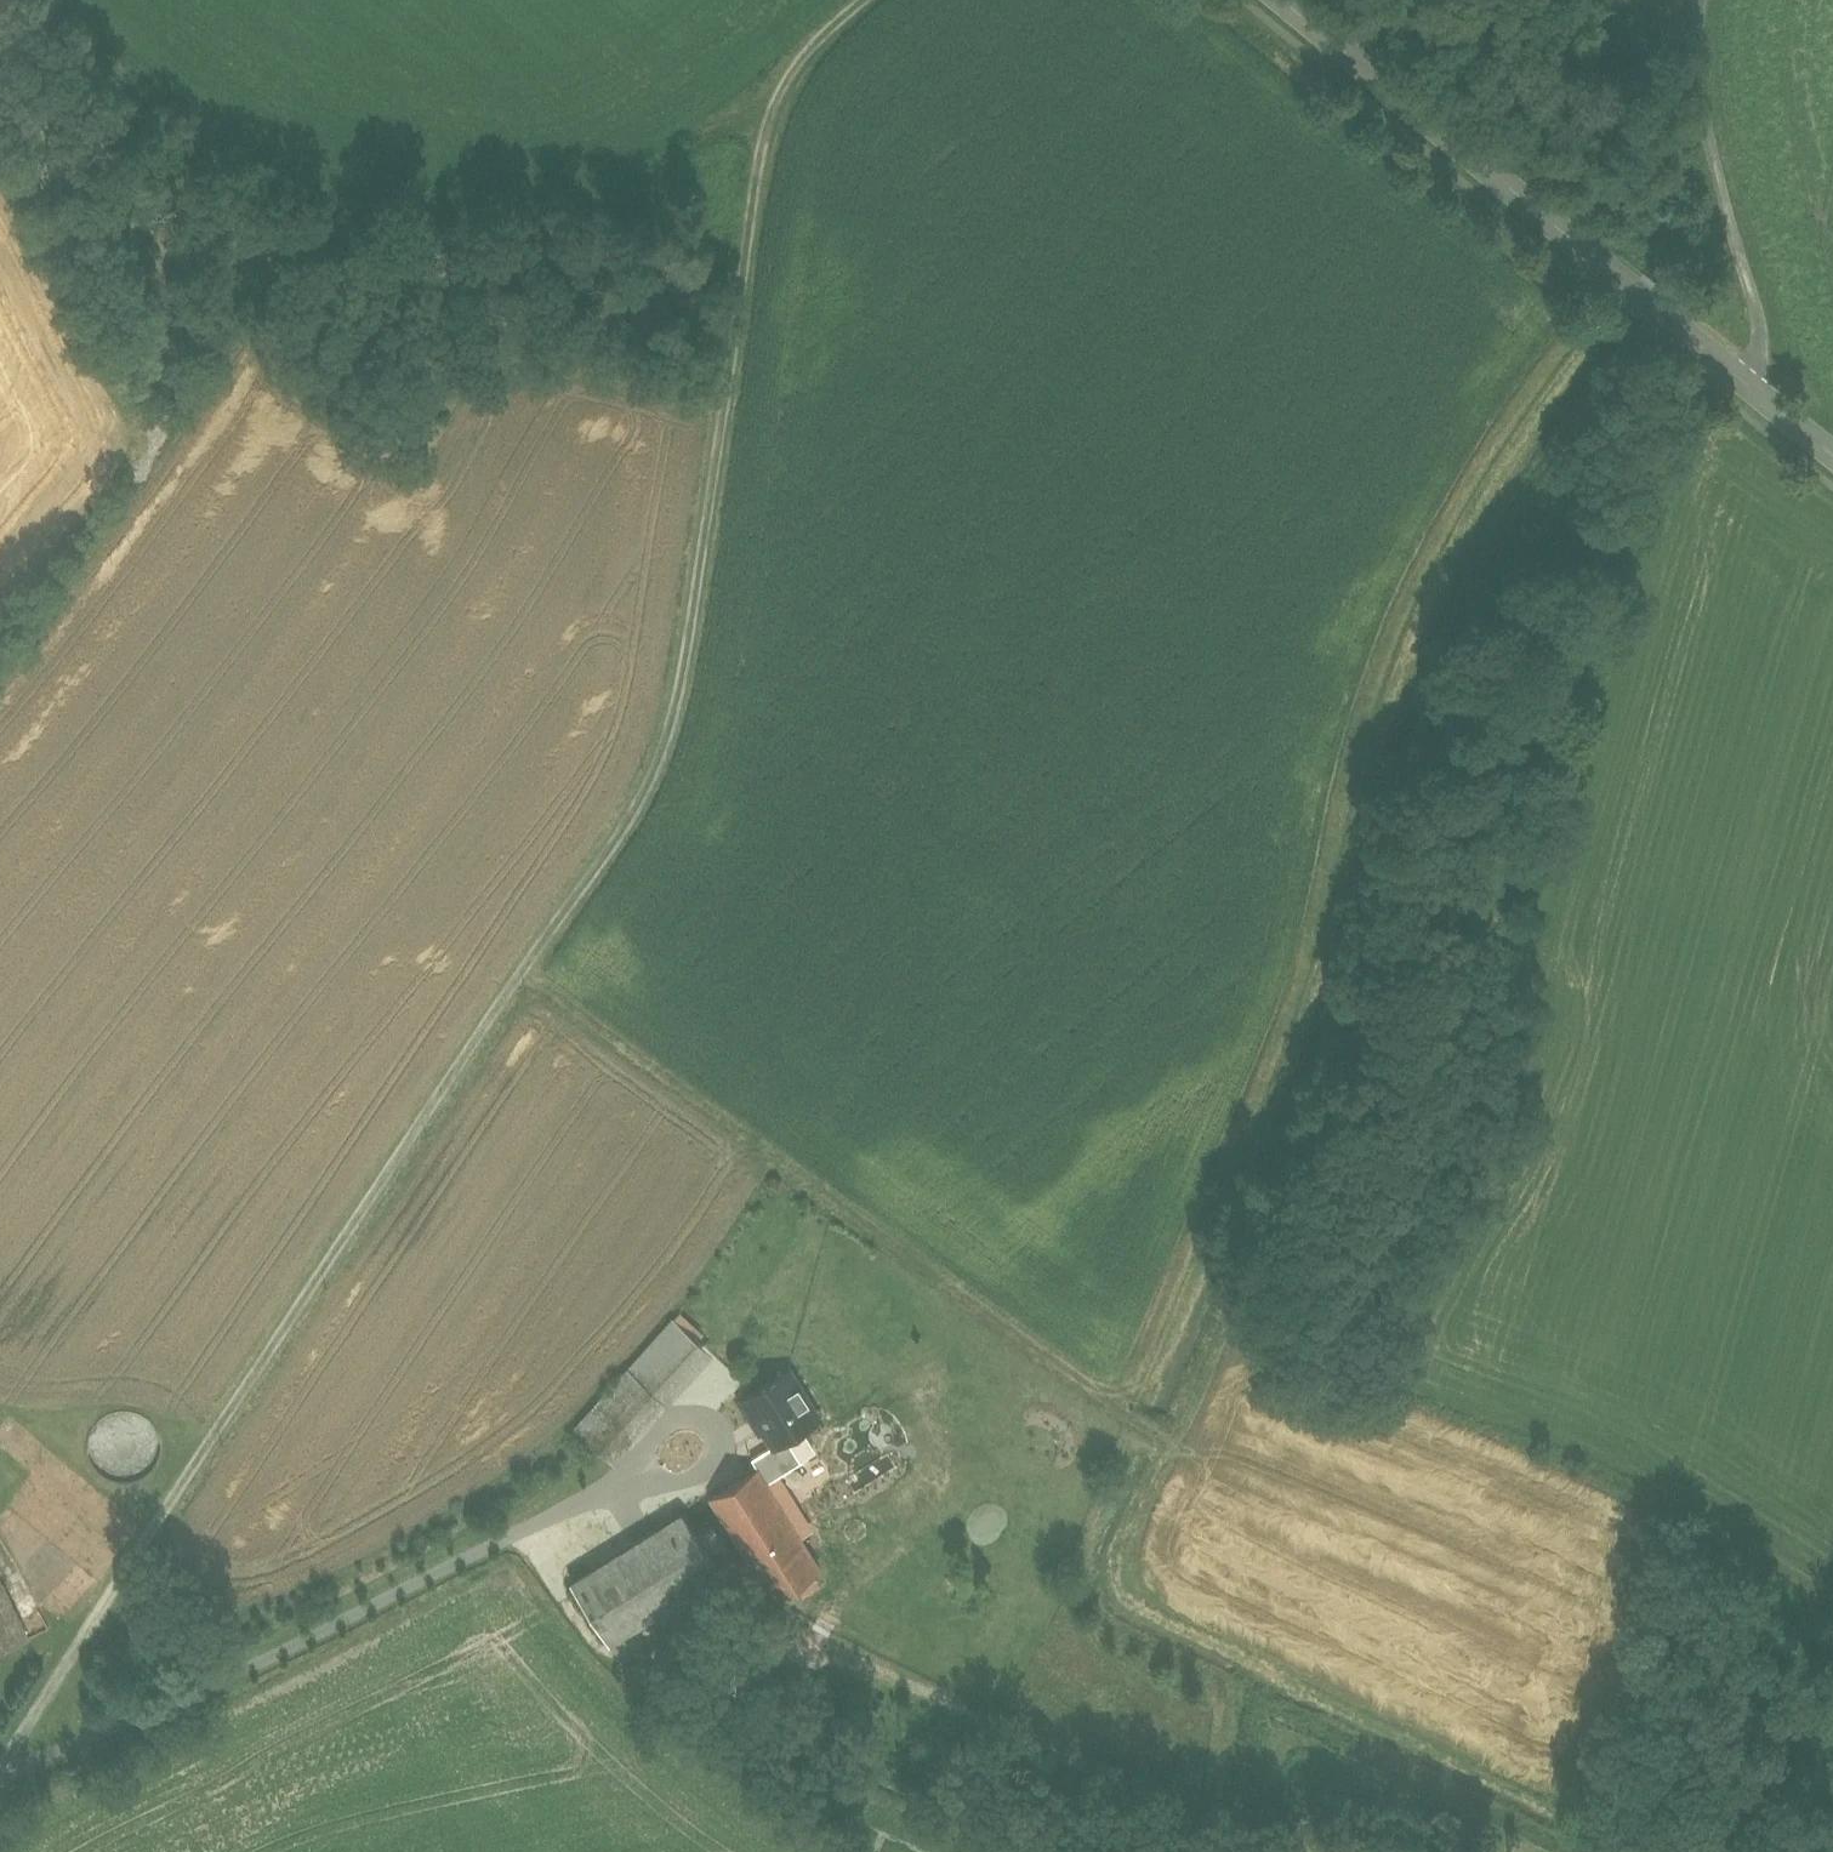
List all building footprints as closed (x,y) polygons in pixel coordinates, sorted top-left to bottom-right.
[(676,1315),(578,1424),(615,1457),(713,1348),(676,1315)] [(788,1367),(740,1397),(769,1443),(817,1412),(788,1367)] [(752,1470),(711,1496),(769,1586),(810,1559),(752,1470)] [(680,1509),(570,1582),(608,1639),(718,1565),(680,1509)] [(21,1633),(0,1588),(0,1643),(21,1633)]
